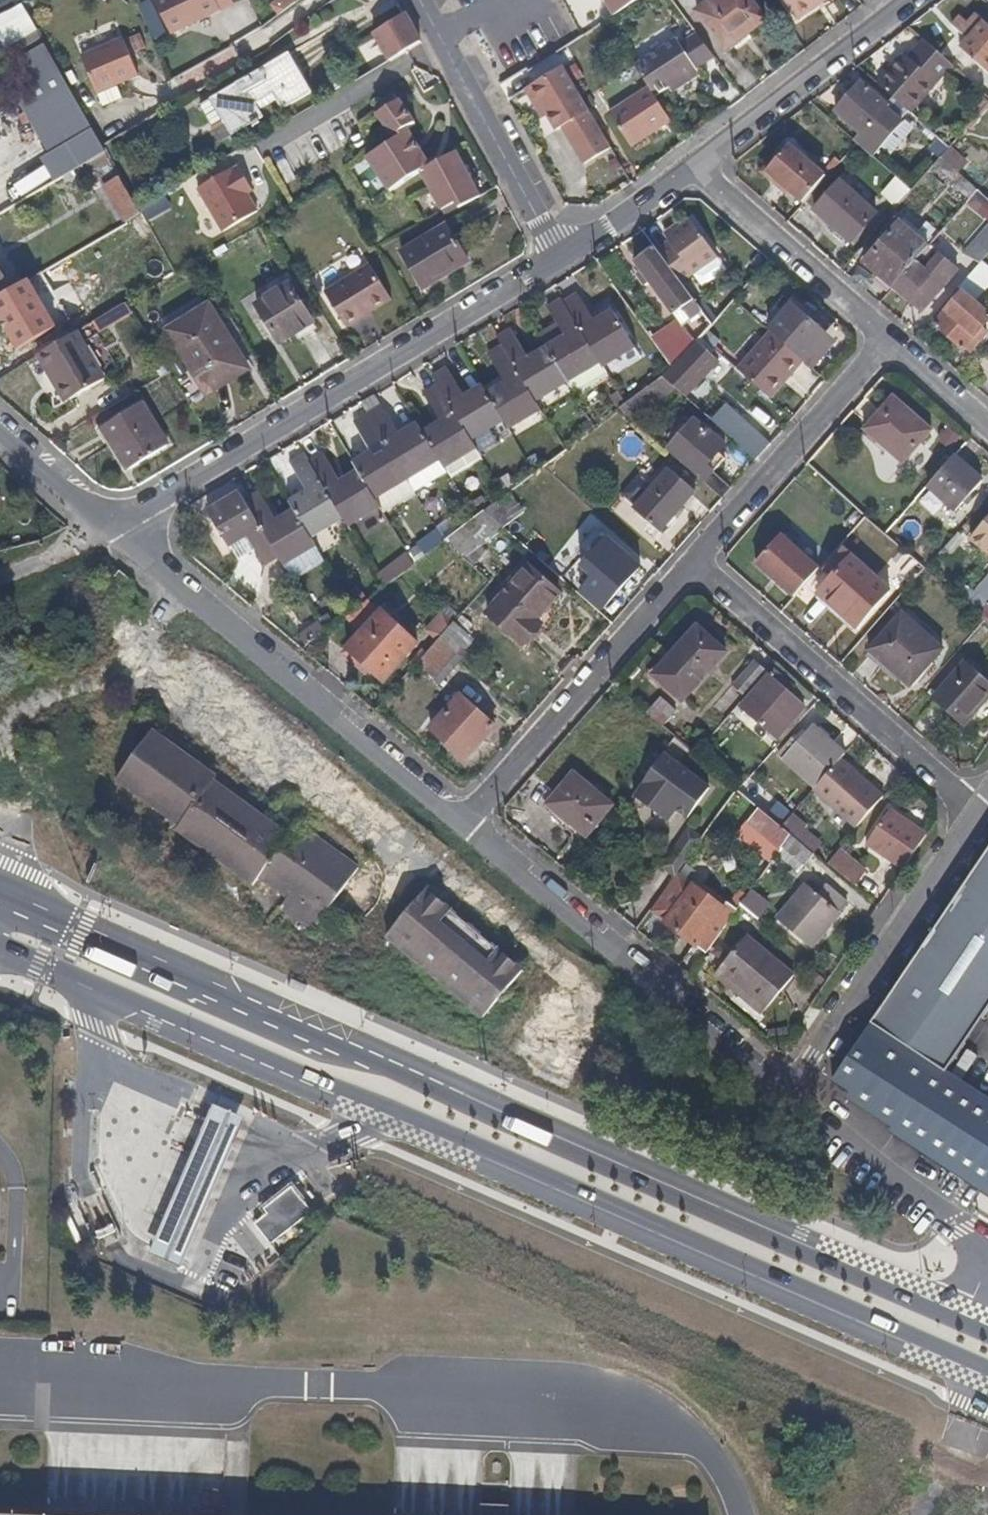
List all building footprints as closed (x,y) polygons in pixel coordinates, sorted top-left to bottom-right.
[(233,0),(155,0),(171,35),(234,4),(233,0)] [(638,0),(606,0),(614,16),(638,0)] [(750,0),(713,0),(697,12),(725,50),(765,20),(750,0)] [(827,0),(786,0),(798,19),(827,0)] [(373,33),(388,60),(420,41),(406,13),(373,33)] [(982,20),(975,14),(966,22),(960,16),(952,25),(968,39),(960,48),(987,73),(987,25),(982,20)] [(45,43),(37,31),(0,53),(0,69),(45,43)] [(715,57),(704,43),(696,33),(684,41),(700,67),(715,57)] [(139,76),(123,38),(82,56),(97,94),(98,93),(117,85),(139,76)] [(679,44),(676,38),(634,65),(635,67),(649,87),(655,96),(669,88),(696,70),(679,44)] [(952,65),(947,60),(924,39),(908,58),(904,54),(878,84),(910,113),(953,65),(952,65)] [(700,67),(684,41),(679,44),(696,70),(700,67)] [(257,104),(273,95),(277,101),(282,110),(312,93),(289,53),(211,98),(225,121),(233,135),(259,120),(264,117),(260,110),(257,104)] [(967,67),(958,58),(952,65),(953,65),(961,72),(962,73),(967,67)] [(584,77),(576,64),(566,71),(574,84),(584,77)] [(566,71),(563,66),(532,86),(548,112),(558,130),(564,126),(586,164),(612,148),(574,84),(566,71)] [(672,92),(699,74),(696,70),(669,88),(672,92)] [(888,109),(890,106),(862,82),(835,112),(860,133),(854,141),(872,156),(902,121),(888,109)] [(92,129),(67,85),(23,109),(63,178),(72,173),(106,153),(102,145),(92,129)] [(123,99),(117,85),(98,93),(103,107),(123,99)] [(548,112),(532,86),(529,87),(526,88),(542,116),(548,112)] [(631,147),(671,121),(655,96),(649,87),(609,113),(631,147)] [(987,104),(987,100),(981,94),(968,107),(977,116),(987,104)] [(260,110),(277,101),(273,95),(257,104),(260,110)] [(477,190),(448,133),(421,149),(407,128),(416,123),(399,100),(398,101),(394,95),(375,107),(379,113),(376,114),(396,139),(367,157),(390,191),(422,170),(444,209),(456,202),(477,190)] [(233,135),(225,121),(212,128),(220,143),(233,135)] [(766,172),(786,148),(782,145),(759,173),(788,197),(791,193),(766,172)] [(826,176),(790,145),(786,148),(766,172),(791,193),(802,203),(826,176)] [(959,160),(948,150),(941,157),(953,167),(959,160)] [(120,176),(106,153),(72,173),(75,179),(82,174),(84,176),(86,175),(89,181),(97,176),(103,187),(120,176)] [(831,173),(840,162),(835,157),(826,168),(831,173)] [(978,190),(941,157),(933,166),(970,199),(978,190)] [(921,178),(899,159),(889,171),(911,190),(921,178)] [(252,189),(237,166),(233,169),(232,168),(198,188),(224,231),(258,211),(247,193),(252,189)] [(37,170),(17,182),(23,192),(43,180),(37,170)] [(138,208),(120,176),(103,187),(124,223),(141,213),(138,208)] [(898,206),(911,191),(898,179),(885,194),(898,206)] [(878,213),(840,180),(813,210),(851,244),(878,213)] [(666,238),(669,241),(657,250),(667,264),(682,284),(718,257),(690,220),(666,238)] [(892,287),(929,246),(900,222),(864,263),(892,287)] [(470,261),(447,224),(401,251),(423,289),(470,261)] [(666,238),(678,228),(675,226),(663,234),(666,238)] [(987,255),(987,228),(968,250),(982,262),(987,255)] [(682,284),(667,264),(657,250),(654,247),(634,263),(641,273),(649,284),(672,316),(693,300),(682,284)] [(922,311),(957,271),(939,255),(925,271),(915,262),(892,287),(908,301),(922,312),(922,311)] [(754,274),(763,266),(755,258),(746,268),(754,274)] [(976,300),(987,287),(987,267),(982,262),(970,275),(960,286),(964,290),(934,325),(964,351),(966,348),(971,353),(987,334),(987,331),(983,327),(987,321),(987,311),(976,300)] [(345,328),(391,300),(370,265),(324,293),(345,328)] [(6,279),(0,269),(0,297),(11,290),(5,279),(6,279)] [(649,284),(641,273),(637,275),(646,287),(649,284)] [(77,316),(56,281),(18,303),(38,339),(77,316)] [(315,323),(290,283),(255,304),(280,345),(315,323)] [(635,349),(613,313),(612,311),(608,303),(590,314),(578,294),(565,302),(603,367),(635,349)] [(565,302),(563,298),(548,308),(558,324),(540,335),(546,346),(565,377),(569,382),(575,393),(607,374),(603,367),(565,302)] [(246,362),(210,303),(167,330),(195,376),(201,372),(209,385),(246,362)] [(817,347),(827,336),(792,304),(768,331),(771,332),(804,362),(812,369),(825,354),(817,347)] [(722,332),(713,324),(709,329),(717,336),(722,332)] [(565,377),(546,346),(528,356),(511,327),(510,328),(497,336),(502,344),(536,402),(569,382),(565,377)] [(714,344),(719,338),(717,336),(709,329),(701,338),(711,347),(714,344)] [(107,379),(78,331),(42,353),(59,383),(55,386),(65,403),(107,379)] [(673,367),(698,342),(685,331),(663,354),(673,367)] [(770,399),(804,362),(771,332),(737,370),(770,399)] [(536,402),(502,344),(487,353),(505,382),(487,392),(504,421),(509,430),(541,410),(536,402)] [(686,394),(722,358),(708,344),(672,380),(686,394)] [(725,353),(714,344),(711,347),(722,357),(725,354),(724,354),(725,353)] [(59,383),(42,353),(37,356),(55,386),(59,383)] [(246,362),(209,385),(228,377),(207,395),(250,369),(246,362)] [(504,421),(487,392),(482,384),(464,395),(447,367),(433,376),(438,384),(472,440),(504,421)] [(654,409),(673,388),(671,384),(663,377),(620,409),(635,422),(650,406),(654,409)] [(472,440),(438,384),(424,393),(440,420),(422,431),(445,468),(451,479),(483,459),(472,440)] [(624,404),(617,392),(609,397),(614,405),(618,410),(624,404)] [(932,430),(893,396),(864,430),(903,464),(932,430)] [(170,445),(144,402),(101,428),(128,470),(170,445)] [(445,468),(422,431),(417,423),(400,434),(383,405),(368,414),(408,479),(410,478),(415,486),(445,468)] [(408,479),(368,414),(354,422),(372,451),(353,462),(358,471),(376,499),(408,479)] [(745,428),(729,414),(728,414),(727,414),(717,425),(756,460),(771,444),(770,443),(771,443),(749,423),(745,428)] [(725,458),(719,453),(726,444),(710,430),(709,431),(695,419),(667,450),(722,499),(726,494),(732,487),(715,473),(716,472),(714,471),(725,458)] [(376,499),(358,471),(341,481),(324,453),(309,462),(344,518),(348,527),(380,507),(376,499)] [(344,518),(309,462),(304,454),(291,461),(308,490),(290,501),(294,509),(312,538),(344,518)] [(956,511),(983,480),(955,455),(927,486),(956,511)] [(661,532),(696,492),(668,468),(633,508),(661,532)] [(517,486),(509,474),(497,481),(506,495),(510,491),(517,486)] [(503,526),(524,511),(510,491),(506,495),(505,496),(485,511),(503,526)] [(245,500),(240,492),(208,512),(231,548),(232,548),(239,559),(255,550),(265,566),(279,557),(245,500)] [(312,538),(294,509),(277,520),(259,492),(245,500),(279,557),(284,565),(316,546),(312,538)] [(481,545),(505,528),(503,526),(485,511),(445,541),(472,566),(486,550),(481,545)] [(970,538),(987,554),(987,518),(970,538)] [(640,567),(620,549),(604,534),(589,550),(594,554),(582,566),(595,578),(581,592),(602,610),(640,567)] [(952,554),(965,541),(958,534),(946,547),(952,554)] [(794,597),(819,570),(780,535),(755,563),(794,597)] [(889,591),(850,557),(818,592),(858,627),(889,591)] [(912,583),(925,568),(916,561),(904,574),(912,583)] [(536,619),(560,592),(530,566),(488,613),(523,645),(542,624),(536,619)] [(133,582),(120,571),(112,580),(125,591),(133,582)] [(976,589),(979,592),(967,606),(977,615),(987,601),(987,575),(976,589)] [(977,594),(966,585),(957,597),(967,605),(977,594)] [(978,615),(987,625),(987,603),(978,615)] [(419,644),(382,609),(346,648),(342,653),(355,664),(359,659),(385,683),(419,644)] [(437,641),(454,623),(442,611),(425,631),(437,641)] [(910,688),(944,649),(903,612),(868,651),(910,688)] [(324,631),(335,624),(329,614),(318,621),(324,631)] [(473,625),(463,615),(456,623),(467,632),(473,625)] [(456,623),(455,622),(454,623),(437,641),(460,662),(468,652),(465,650),(475,640),(467,632),(456,623)] [(683,702),(727,652),(697,626),(653,675),(683,702)] [(312,642),(302,634),(299,636),(300,638),(306,646),(312,642)] [(440,684),(460,662),(437,641),(417,664),(440,684)] [(370,670),(359,659),(355,664),(366,674),(370,670)] [(987,700),(987,680),(965,660),(932,699),(964,728),(987,700)] [(746,697),(767,673),(754,661),(733,685),(746,697)] [(806,707),(787,691),(790,688),(772,671),(740,706),(778,739),(806,707)] [(496,726),(461,695),(430,729),(465,760),(496,726)] [(663,726),(676,712),(660,698),(647,712),(661,725),(663,726)] [(845,754),(812,726),(798,742),(793,738),(779,754),(816,787),(827,775),(841,758),(845,754)] [(277,825),(214,780),(218,776),(153,730),(116,780),(179,826),(176,830),(254,886),(259,878),(287,898),(280,908),(313,932),(360,867),(299,823),(296,827),(290,834),(290,835),(277,825)] [(666,750),(675,737),(665,730),(656,743),(666,750)] [(663,754),(666,750),(656,743),(647,756),(658,762),(663,754)] [(658,762),(634,796),(668,820),(676,808),(689,817),(709,789),(680,767),(663,754),(658,762)] [(884,796),(841,758),(827,775),(814,790),(813,791),(855,828),(884,796)] [(613,805),(573,772),(547,805),(587,837),(613,805)] [(791,816),(775,802),(765,814),(781,827),(791,816)] [(765,814),(759,808),(738,833),(752,845),(760,834),(779,851),(791,835),(781,827),(765,814)] [(903,870),(927,835),(890,809),(867,844),(903,870)] [(808,826),(794,813),(791,816),(781,827),(791,835),(797,840),(806,829),(808,826)] [(296,827),(283,817),(277,825),(290,835),(290,834),(296,827)] [(823,843),(806,829),(797,840),(814,854),(823,843)] [(685,839),(696,847),(703,838),(691,830),(685,839)] [(814,854),(797,840),(791,835),(779,851),(776,856),(797,874),(814,854)] [(678,873),(696,847),(685,839),(683,838),(663,867),(676,876),(678,873)] [(987,1010),(987,850),(941,921),(888,999),(830,1083),(849,1096),(846,1100),(893,1131),(890,1136),(977,1190),(987,1197),(987,1102),(945,1075),(987,1010)] [(866,872),(841,851),(830,865),(855,885),(866,872)] [(707,953),(737,911),(729,904),(727,903),(724,908),(678,873),(676,876),(651,912),(699,948),(699,947),(707,953)] [(811,948),(840,913),(818,894),(806,884),(776,919),(778,920),(796,935),(808,945),(811,948)] [(848,903),(826,885),(818,894),(840,913),(848,903)] [(524,970),(427,888),(386,937),(483,1018),(524,970)] [(741,905),(748,895),(740,889),(729,904),(737,911),(741,905)] [(771,904),(752,890),(748,895),(741,905),(759,920),(771,904)] [(796,935),(778,920),(774,925),(792,940),(796,935)] [(808,945),(796,935),(792,940),(789,945),(801,955),(808,945)] [(795,975),(748,936),(721,967),(768,1007),(795,975)] [(768,1007),(721,967),(714,976),(761,1016),(768,1007)] [(185,1269),(245,1121),(210,1106),(151,1258),(185,1269)] [(271,1244),(312,1212),(292,1187),(264,1209),(268,1214),(255,1224),(271,1244)] [(253,1222),(246,1228),(263,1250),(271,1245),(253,1222)] [(510,1506),(482,1505),(481,1514),(509,1514),(510,1506)]
